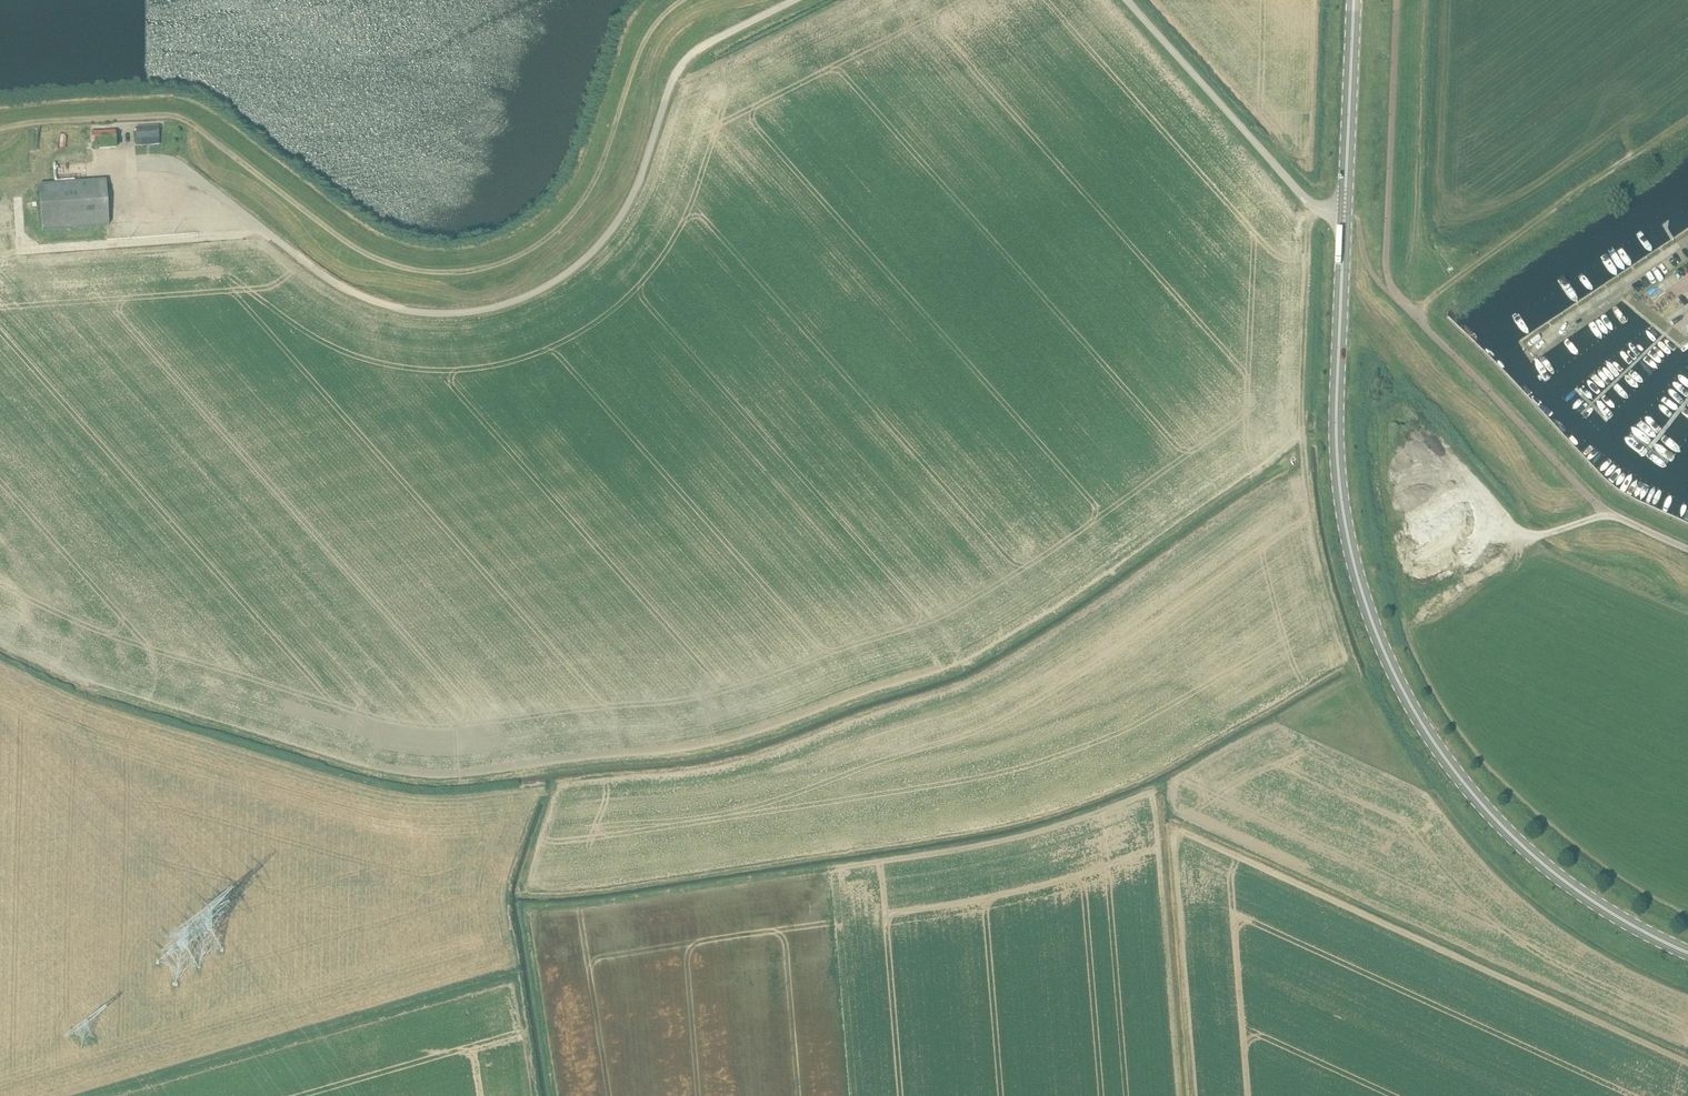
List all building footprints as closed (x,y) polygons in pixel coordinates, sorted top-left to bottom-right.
[(136,128),(137,139),(163,138),(162,127),(136,128)] [(91,132),(92,148),(116,147),(115,131),(91,132)] [(39,185),(42,230),(109,226),(106,181),(39,185)]
